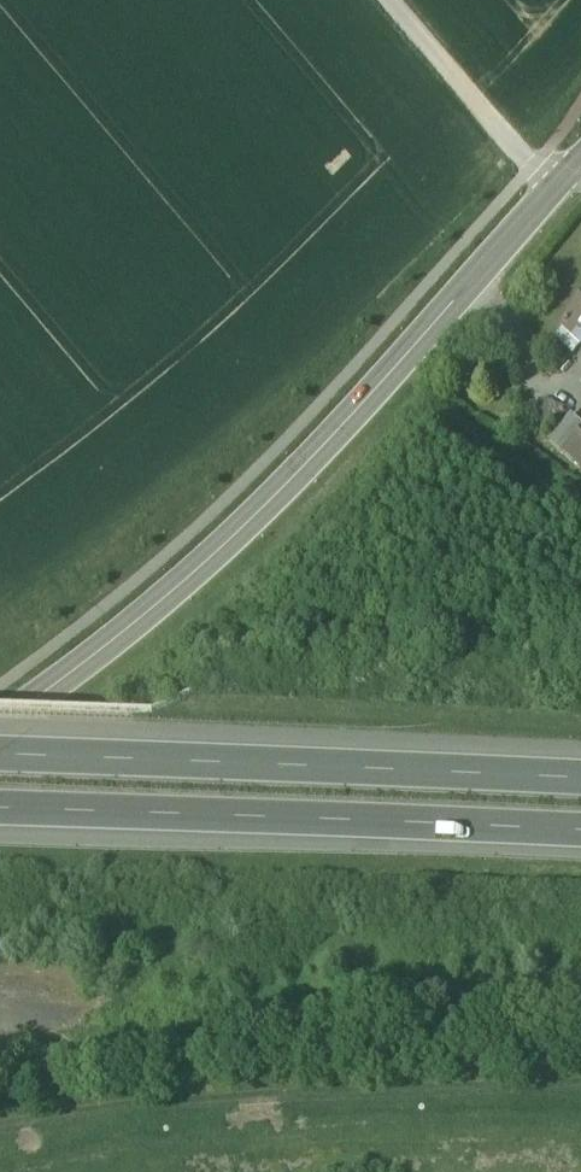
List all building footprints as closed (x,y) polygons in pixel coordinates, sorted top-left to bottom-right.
[(565,332),(580,346),(580,307),(561,328),(565,332)] [(580,348),(580,346),(565,332),(557,341),(573,356),(580,348)] [(549,404),(534,404),(535,428),(549,428),(549,404)] [(580,432),(580,428),(570,418),(547,443),(561,455),(568,446),(580,432)] [(568,446),(580,457),(580,432),(568,446)] [(561,455),(579,471),(580,469),(580,457),(568,446),(561,455)]
